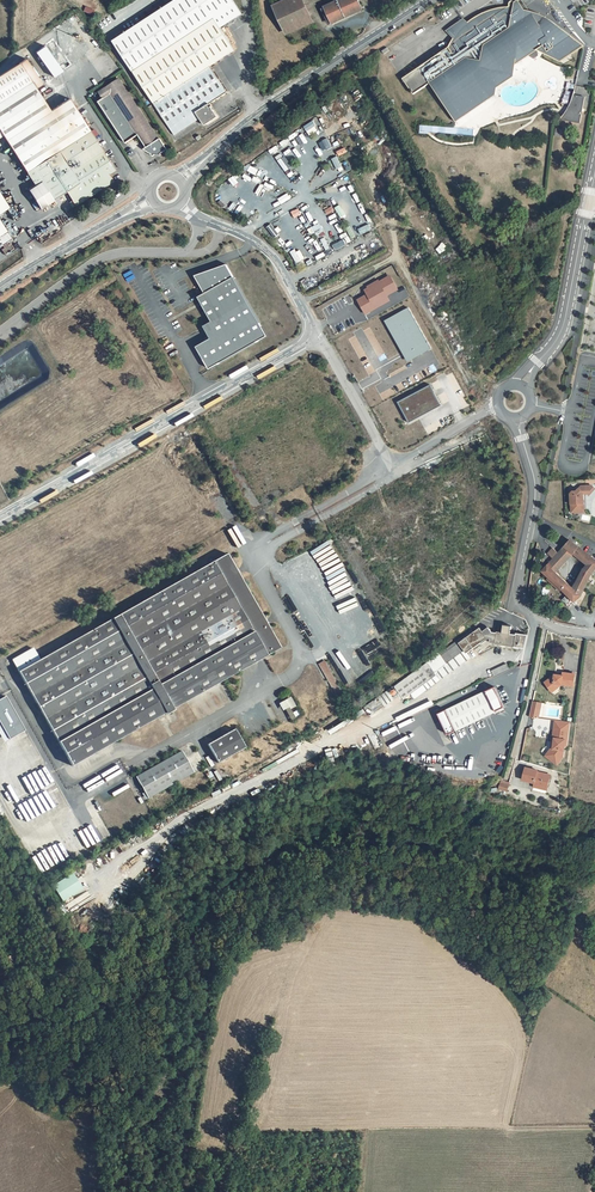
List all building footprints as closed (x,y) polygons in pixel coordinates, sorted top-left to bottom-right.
[(112,41),(176,136),(200,120),(204,125),(207,125),(216,119),(218,116),(213,110),(211,111),(208,106),(210,105),(226,93),(208,67),(236,48),(219,24),(235,13),(236,15),(242,12),(234,0),(173,0),(112,41)] [(277,2),(288,27),(313,17),(306,0),(281,0),(277,2)] [(328,4),(334,21),(364,9),(361,0),(338,0),(328,4)] [(453,121),(489,99),(498,85),(505,81),(518,61),(537,49),(557,62),(579,48),(582,44),(525,6),(521,0),(516,0),(507,5),(511,0),(506,0),(469,23),(462,19),(445,29),(451,39),(444,50),(401,77),(412,94),(429,83),(453,121)] [(49,42),(65,67),(85,55),(68,29),(49,42)] [(32,179),(38,174),(42,180),(54,199),(67,189),(73,198),(72,199),(76,205),(114,178),(110,171),(115,167),(66,96),(48,109),(32,87),(39,83),(22,58),(0,73),(0,132),(32,179)] [(160,141),(119,81),(99,95),(103,102),(96,106),(125,147),(136,139),(144,151),(142,152),(146,155),(150,157),(152,159),(153,157),(164,158),(163,156),(169,152),(161,140),(160,141)] [(573,89),(564,106),(559,113),(579,115),(584,91),(573,89)] [(312,134),(322,129),(318,119),(308,124),(312,134)] [(335,169),(341,167),(336,157),(330,160),(335,169)] [(32,179),(36,185),(42,180),(38,174),(32,179)] [(0,190),(0,214),(11,207),(0,190)] [(3,245),(5,248),(3,249),(6,253),(15,248),(12,243),(10,245),(8,242),(14,238),(0,217),(0,247),(3,245)] [(206,367),(263,333),(221,262),(190,274),(200,291),(193,295),(208,319),(200,324),(207,336),(193,345),(206,367)] [(359,293),(351,298),(361,316),(388,300),(383,293),(394,287),(385,271),(356,288),(359,293)] [(407,308),(383,321),(406,363),(430,349),(407,308)] [(424,382),(392,400),(404,423),(418,415),(436,404),(427,386),(424,382)] [(570,506),(583,506),(583,491),(583,490),(584,489),(586,491),(588,492),(594,486),(591,483),(580,483),(575,488),(572,488),(570,491),(570,506)] [(579,594),(581,589),(589,572),(594,559),(594,557),(569,538),(564,544),(561,548),(568,552),(570,550),(573,551),(572,553),(584,561),(580,568),(583,569),(573,587),(556,572),(547,563),(542,570),(574,600),(579,594)] [(568,552),(561,548),(559,550),(553,557),(547,563),(556,572),(572,553),(573,551),(570,550),(568,552)] [(549,553),(553,557),(559,550),(554,548),(549,553)] [(30,647),(9,659),(69,765),(158,716),(247,667),(280,648),(226,553),(36,659),(30,647)] [(566,595),(562,598),(569,605),(573,601),(566,595)] [(488,635),(483,629),(480,631),(477,627),(451,647),(448,643),(437,652),(439,655),(396,686),(404,696),(417,687),(421,691),(426,688),(423,683),(434,675),(446,667),(450,671),(468,657),(464,652),(484,638),(487,635),(488,635)] [(493,643),(494,644),(512,647),(514,635),(496,632),(495,634),(491,633),(490,636),(488,637),(488,642),(493,643)] [(340,691),(323,661),(316,664),(333,695),(340,691)] [(506,664),(491,670),(493,675),(508,669),(506,664)] [(477,671),(481,679),(491,674),(486,666),(477,671)] [(434,675),(438,680),(450,671),(446,667),(434,675)] [(562,674),(553,673),(546,678),(552,688),(560,683),(573,684),(574,672),(562,671),(562,674)] [(494,710),(483,690),(445,710),(456,730),(494,710)] [(6,696),(0,700),(0,720),(10,738),(25,729),(6,696)] [(289,697),(277,703),(282,712),(294,706),(289,697)] [(403,714),(404,718),(428,706),(426,703),(403,714)] [(531,707),(529,716),(539,717),(541,708),(531,707)] [(294,719),(299,716),(297,710),(291,713),(294,719)] [(553,748),(549,753),(559,761),(563,756),(564,745),(566,745),(570,722),(555,720),(554,731),(555,731),(553,748)] [(242,746),(233,729),(206,743),(217,762),(242,746)] [(555,731),(554,731),(551,747),(545,755),(556,764),(559,761),(549,753),(553,748),(555,731)] [(189,771),(178,750),(131,776),(143,797),(189,771)] [(540,772),(525,768),(522,781),(534,785),(534,786),(546,789),(550,778),(538,774),(540,772)] [(498,789),(507,791),(509,782),(500,780),(498,789)] [(51,886),(61,902),(81,889),(71,873),(51,886)]
